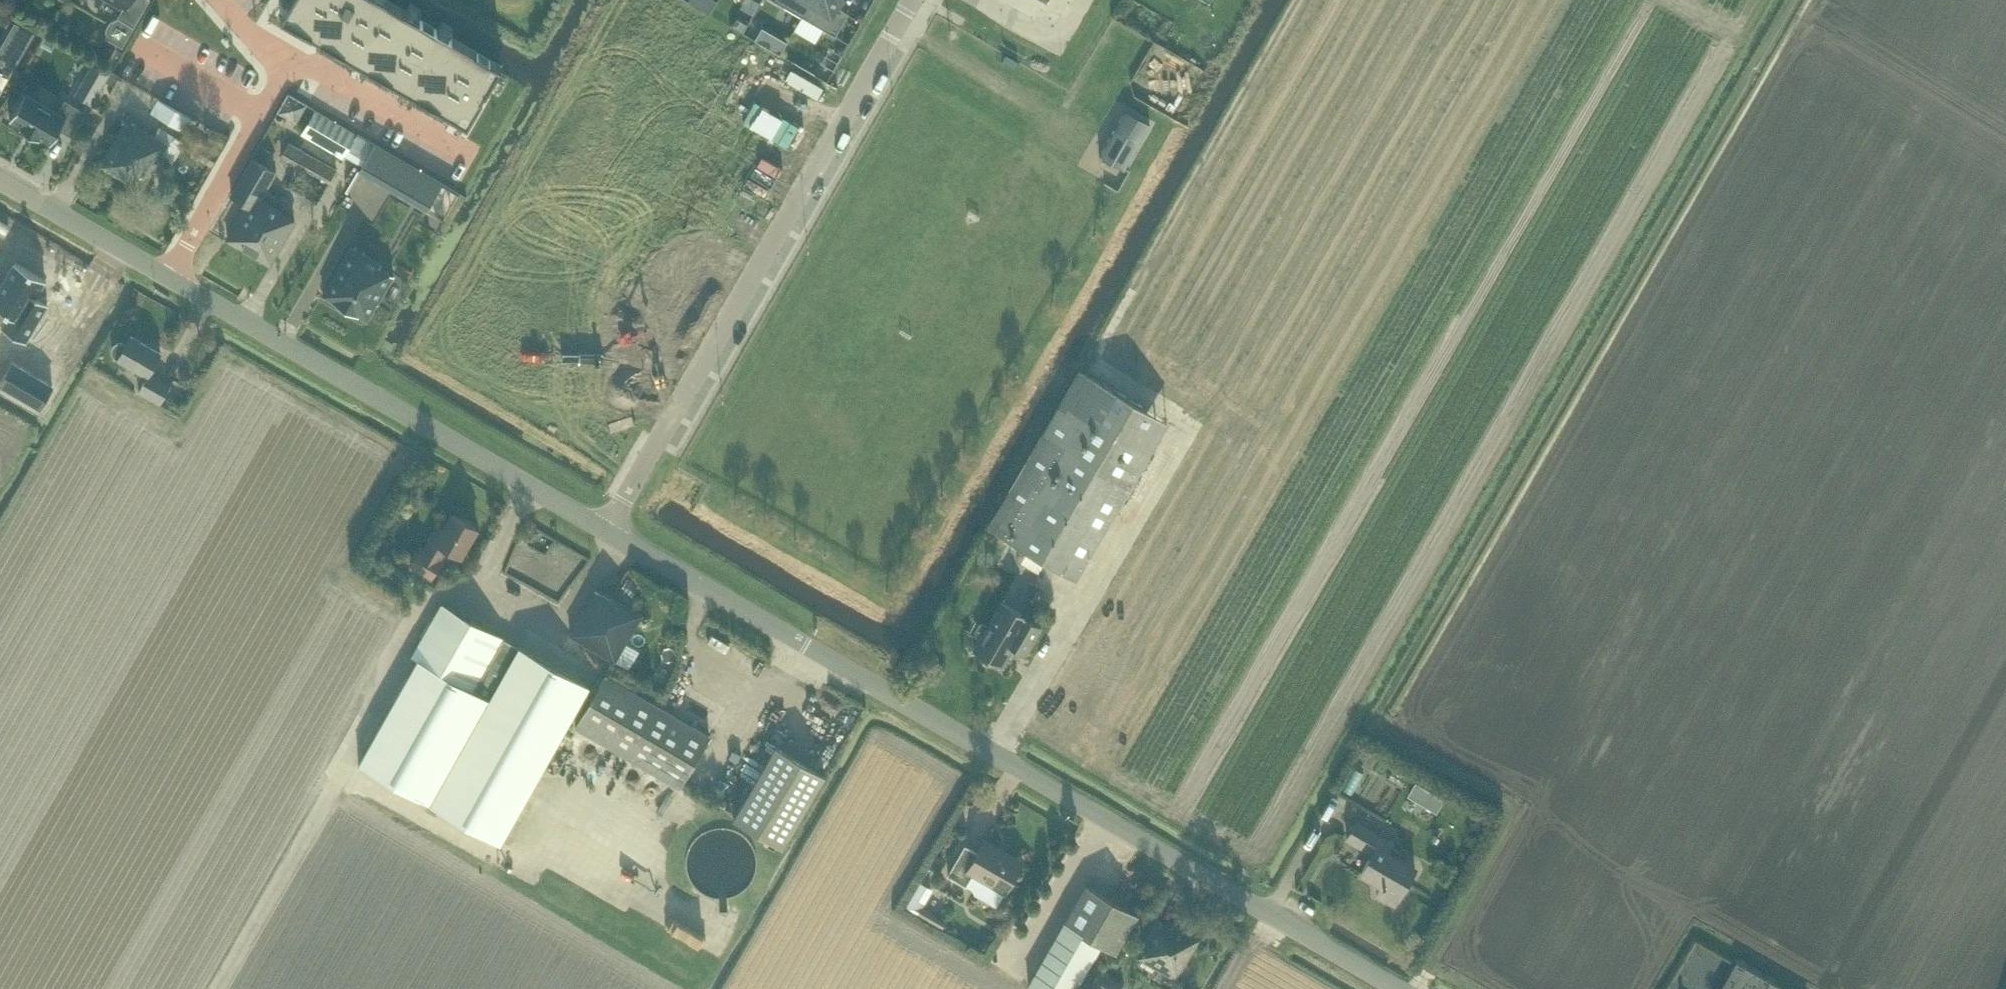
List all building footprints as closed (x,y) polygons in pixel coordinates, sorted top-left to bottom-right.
[(124,7),(118,19),(112,20),(107,29),(108,36),(123,44),(149,0),(112,0),(124,7)] [(281,18),(311,35),(312,36),(313,35),(323,41),(322,42),(323,43),(345,55),(355,60),(367,68),(370,69),(393,83),(393,82),(403,88),(415,95),(418,97),(441,110),(450,115),(463,123),(467,125),(483,98),(482,98),(485,92),(486,93),(490,85),(498,73),(500,68),(502,66),(449,35),(438,29),(417,17),(406,11),(387,0),(292,0),(291,1),(284,13),(281,18)] [(701,8),(710,13),(718,0),(717,0),(706,0),(701,8)] [(802,15),(811,0),(776,0),(802,15)] [(802,15),(835,34),(848,12),(838,6),(841,0),(811,0),(802,15)] [(698,13),(694,20),(704,27),(709,19),(698,13)] [(732,26),(742,32),(747,23),(737,17),(732,26)] [(709,19),(704,27),(715,33),(719,25),(709,19)] [(9,76),(34,32),(15,22),(0,49),(0,71),(9,76)] [(56,22),(52,30),(63,37),(68,29),(56,22)] [(774,34),(767,46),(780,54),(787,42),(774,34)] [(741,59),(735,69),(742,74),(748,63),(741,59)] [(783,71),(772,91),(799,106),(810,87),(783,71)] [(730,78),(724,88),(731,92),(737,82),(730,78)] [(99,92),(82,82),(75,95),(92,105),(99,92)] [(724,88),(718,99),(725,103),(731,92),(724,88)] [(772,91),(761,109),(788,125),(799,106),(772,91)] [(72,134),(86,111),(66,100),(58,112),(25,93),(10,119),(21,126),(20,127),(39,138),(40,137),(51,143),(61,128),(72,134)] [(177,107),(169,121),(185,130),(192,116),(177,107)] [(343,157),(357,136),(358,134),(316,109),(302,132),(343,157)] [(761,109),(750,128),(777,144),(788,125),(761,109)] [(1150,123),(1126,109),(1100,155),(1124,169),(1150,123)] [(143,189),(169,143),(141,126),(144,121),(130,113),(125,121),(100,164),(143,189)] [(709,115),(703,125),(710,130),(716,119),(709,115)] [(703,125),(696,136),(704,140),(710,130),(703,125)] [(750,128),(740,147),(767,162),(777,144),(750,128)] [(282,155),(330,182),(338,167),(289,141),(282,155)] [(376,141),(360,169),(363,170),(429,208),(443,183),(445,181),(376,141)] [(740,147),(728,166),(755,182),(767,162),(740,147)] [(252,158),(232,195),(247,204),(228,238),(270,263),(296,219),(294,218),(256,192),(269,169),(252,158)] [(642,228),(636,239),(643,243),(649,233),(642,228)] [(636,239),(630,249),(637,254),(643,243),(636,239)] [(353,246),(324,295),(367,320),(378,302),(378,303),(394,275),(380,267),(382,263),(353,246)] [(0,272),(0,308),(6,311),(0,321),(0,326),(24,340),(48,300),(35,292),(43,278),(9,257),(0,272)] [(495,258),(491,266),(502,272),(506,265),(495,258)] [(506,265),(502,272),(512,278),(517,271),(506,265)] [(621,266),(615,276),(622,281),(628,270),(621,266)] [(615,276),(609,287),(616,291),(622,281),(615,276)] [(544,280),(540,287),(551,293),(555,286),(544,280)] [(555,286),(551,293),(561,299),(565,292),(555,286)] [(604,295),(598,306),(605,310),(611,299),(604,295)] [(118,342),(116,343),(115,345),(113,346),(113,348),(113,350),(113,352),(113,354),(114,355),(115,356),(116,357),(118,358),(117,359),(147,376),(138,391),(160,403),(171,383),(151,371),(162,351),(132,334),(127,343),(124,342),(122,341),(120,341),(118,342)] [(0,368),(0,383),(37,405),(52,380),(8,354),(0,368)] [(1169,421),(1122,393),(1079,368),(987,525),(1078,578),(1169,421)] [(449,549),(461,556),(478,528),(453,512),(445,527),(439,523),(426,547),(421,545),(408,566),(433,579),(444,558),(443,558),(449,549)] [(627,578),(621,587),(630,593),(635,583),(627,578)] [(1078,614),(1085,602),(1057,586),(1050,598),(1078,614)] [(615,661),(643,613),(613,595),(611,599),(597,589),(571,634),(615,661)] [(359,763),(502,842),(591,685),(441,602),(411,655),(418,659),(359,763)] [(976,631),(976,635),(980,639),(975,649),(1003,665),(1014,645),(1026,653),(1042,625),(1001,602),(989,622),(985,621),(983,621),(978,626),(976,631)] [(711,735),(607,673),(575,726),(680,787),(711,735)] [(833,692),(823,705),(830,711),(841,698),(833,692)] [(775,745),(733,817),(783,847),(826,775),(775,745)] [(1434,793),(1427,806),(1436,811),(1443,799),(1434,793)] [(1395,906),(1405,887),(1418,865),(1390,849),(1394,841),(1356,818),(1344,839),(1371,853),(1359,874),(1380,886),(1375,894),(1395,906)] [(752,867),(753,863),(752,856),(750,851),(748,846),(744,842),(740,838),(735,835),(729,833),(723,833),(717,833),(711,835),(706,838),(702,842),(698,847),(695,852),(694,858),(693,863),(694,869),(695,874),(698,879),(702,883),(706,887),(711,890),(717,892),(722,892),(729,892),(733,891),(739,887),(744,884),(747,881),(751,873),(752,867)] [(997,904),(1007,887),(1021,863),(1000,850),(1001,848),(986,839),(979,851),(965,843),(948,873),(972,888),(975,892),(997,904)] [(926,906),(939,912),(952,884),(939,878),(926,906)] [(933,888),(931,887),(920,880),(905,906),(942,928),(947,921),(923,906),(933,888)] [(1092,887),(1086,883),(1028,984),(1036,988),(1076,988),(1101,945),(1116,953),(1139,916),(1121,906),(1122,905),(1092,887)] [(955,893),(949,903),(965,913),(971,904),(955,893)] [(1738,961),(1722,988),(1789,988),(1739,960),(1738,961)] [(1099,968),(1090,983),(1100,988),(1116,988),(1121,979),(1099,968)]
